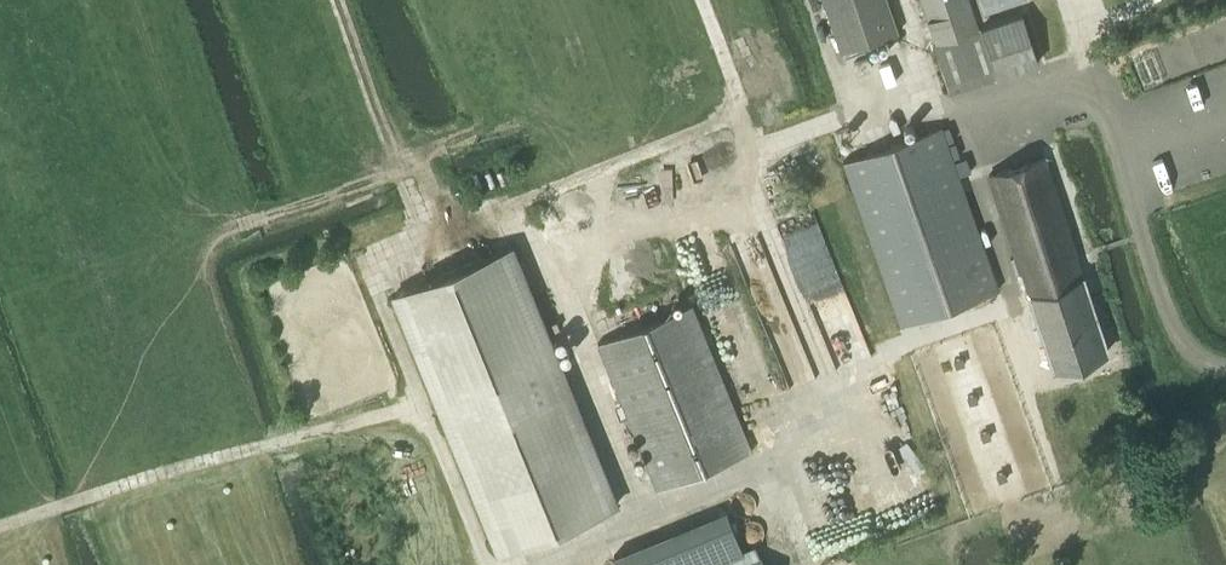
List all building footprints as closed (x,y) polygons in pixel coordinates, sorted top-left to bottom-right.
[(897,34),(886,0),(823,0),(841,53),(897,34)] [(935,44),(932,45),(949,93),(1039,62),(1022,14),(978,28),(969,0),(920,0),(935,44)] [(842,162),(900,326),(999,291),(968,202),(942,127),(842,162)] [(1052,370),(1108,352),(1084,277),(1083,277),(1044,158),(989,176),(1015,257),(1011,258),(1016,274),(1021,272),(1029,295),(1028,295),(1052,370)] [(614,505),(506,244),(393,291),(501,552),(614,505)] [(752,452),(692,305),(597,343),(657,490),(752,452)] [(611,554),(615,564),(706,564),(742,551),(725,509),(611,554)] [(761,556),(739,564),(765,564),(761,556)]
